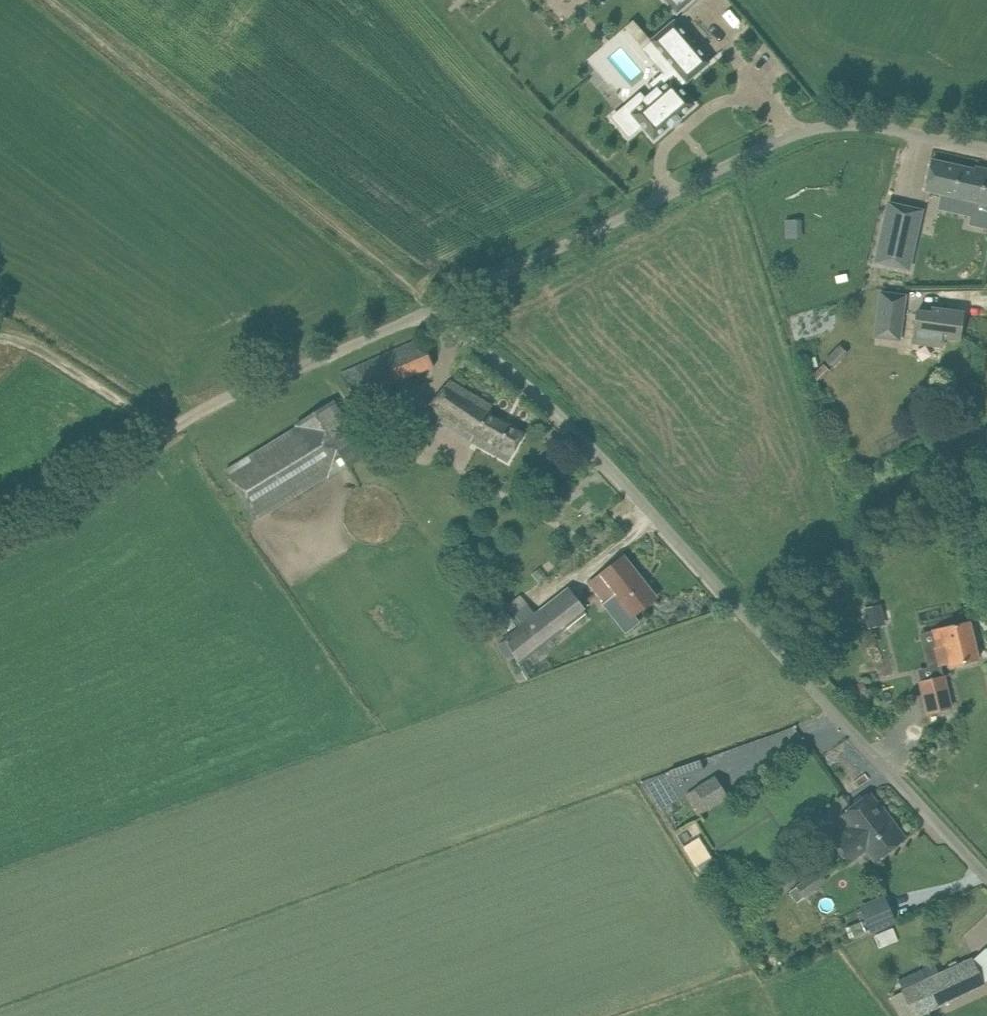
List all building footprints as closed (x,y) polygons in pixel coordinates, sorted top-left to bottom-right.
[(677,13),(692,0),(666,0),(677,13)] [(640,94),(614,117),(629,135),(642,124),(654,138),(669,125),(679,117),(694,104),(680,87),(676,83),(683,77),(687,81),(709,62),(674,21),(652,40),(653,41),(673,65),(666,72),(652,84),(656,89),(645,99),(640,94)] [(925,189),(941,193),(952,195),(949,206),(971,210),(970,216),(969,224),(986,228),(986,169),(985,169),(984,171),(974,169),(932,160),(925,189)] [(888,200),(874,263),(911,270),(924,208),(888,200)] [(881,292),(875,336),(900,339),(906,295),(881,292)] [(963,312),(944,310),(933,308),(932,314),(918,312),(913,346),(943,349),(944,336),(960,338),(963,312)] [(353,400),(434,366),(422,337),(341,372),(353,400)] [(493,405),(450,379),(424,410),(472,440),(509,461),(525,432),(488,412),(493,405)] [(298,425),(224,471),(255,521),(328,476),(329,477),(367,454),(334,401),(297,424),(298,425)] [(624,556),(590,583),(605,602),(603,603),(626,633),(641,622),(635,614),(654,598),(638,578),(640,576),(624,556)] [(519,661),(585,609),(569,586),(535,612),(521,594),(506,606),(503,601),(488,610),(507,639),(498,644),(506,658),(514,654),(519,661)] [(867,617),(885,623),(889,608),(872,602),(867,617)] [(970,621),(933,630),(939,665),(950,662),(951,665),(979,659),(970,621)] [(891,659),(882,661),(884,672),(893,670),(891,659)] [(944,676),(921,681),(928,712),(951,707),(944,676)] [(715,776),(695,788),(707,809),(728,796),(715,776)] [(840,850),(889,814),(879,801),(878,802),(871,792),(840,815),(848,827),(832,839),(840,850)] [(906,838),(889,814),(840,850),(849,862),(867,849),(875,861),(906,838)] [(797,902),(827,880),(819,869),(789,892),(797,902)] [(870,930),(895,920),(886,896),(861,906),(870,930)] [(981,976),(986,974),(986,949),(972,956),(981,976)] [(898,994),(909,1015),(911,1015),(982,982),(971,959),(905,990),(905,991),(898,994)]
